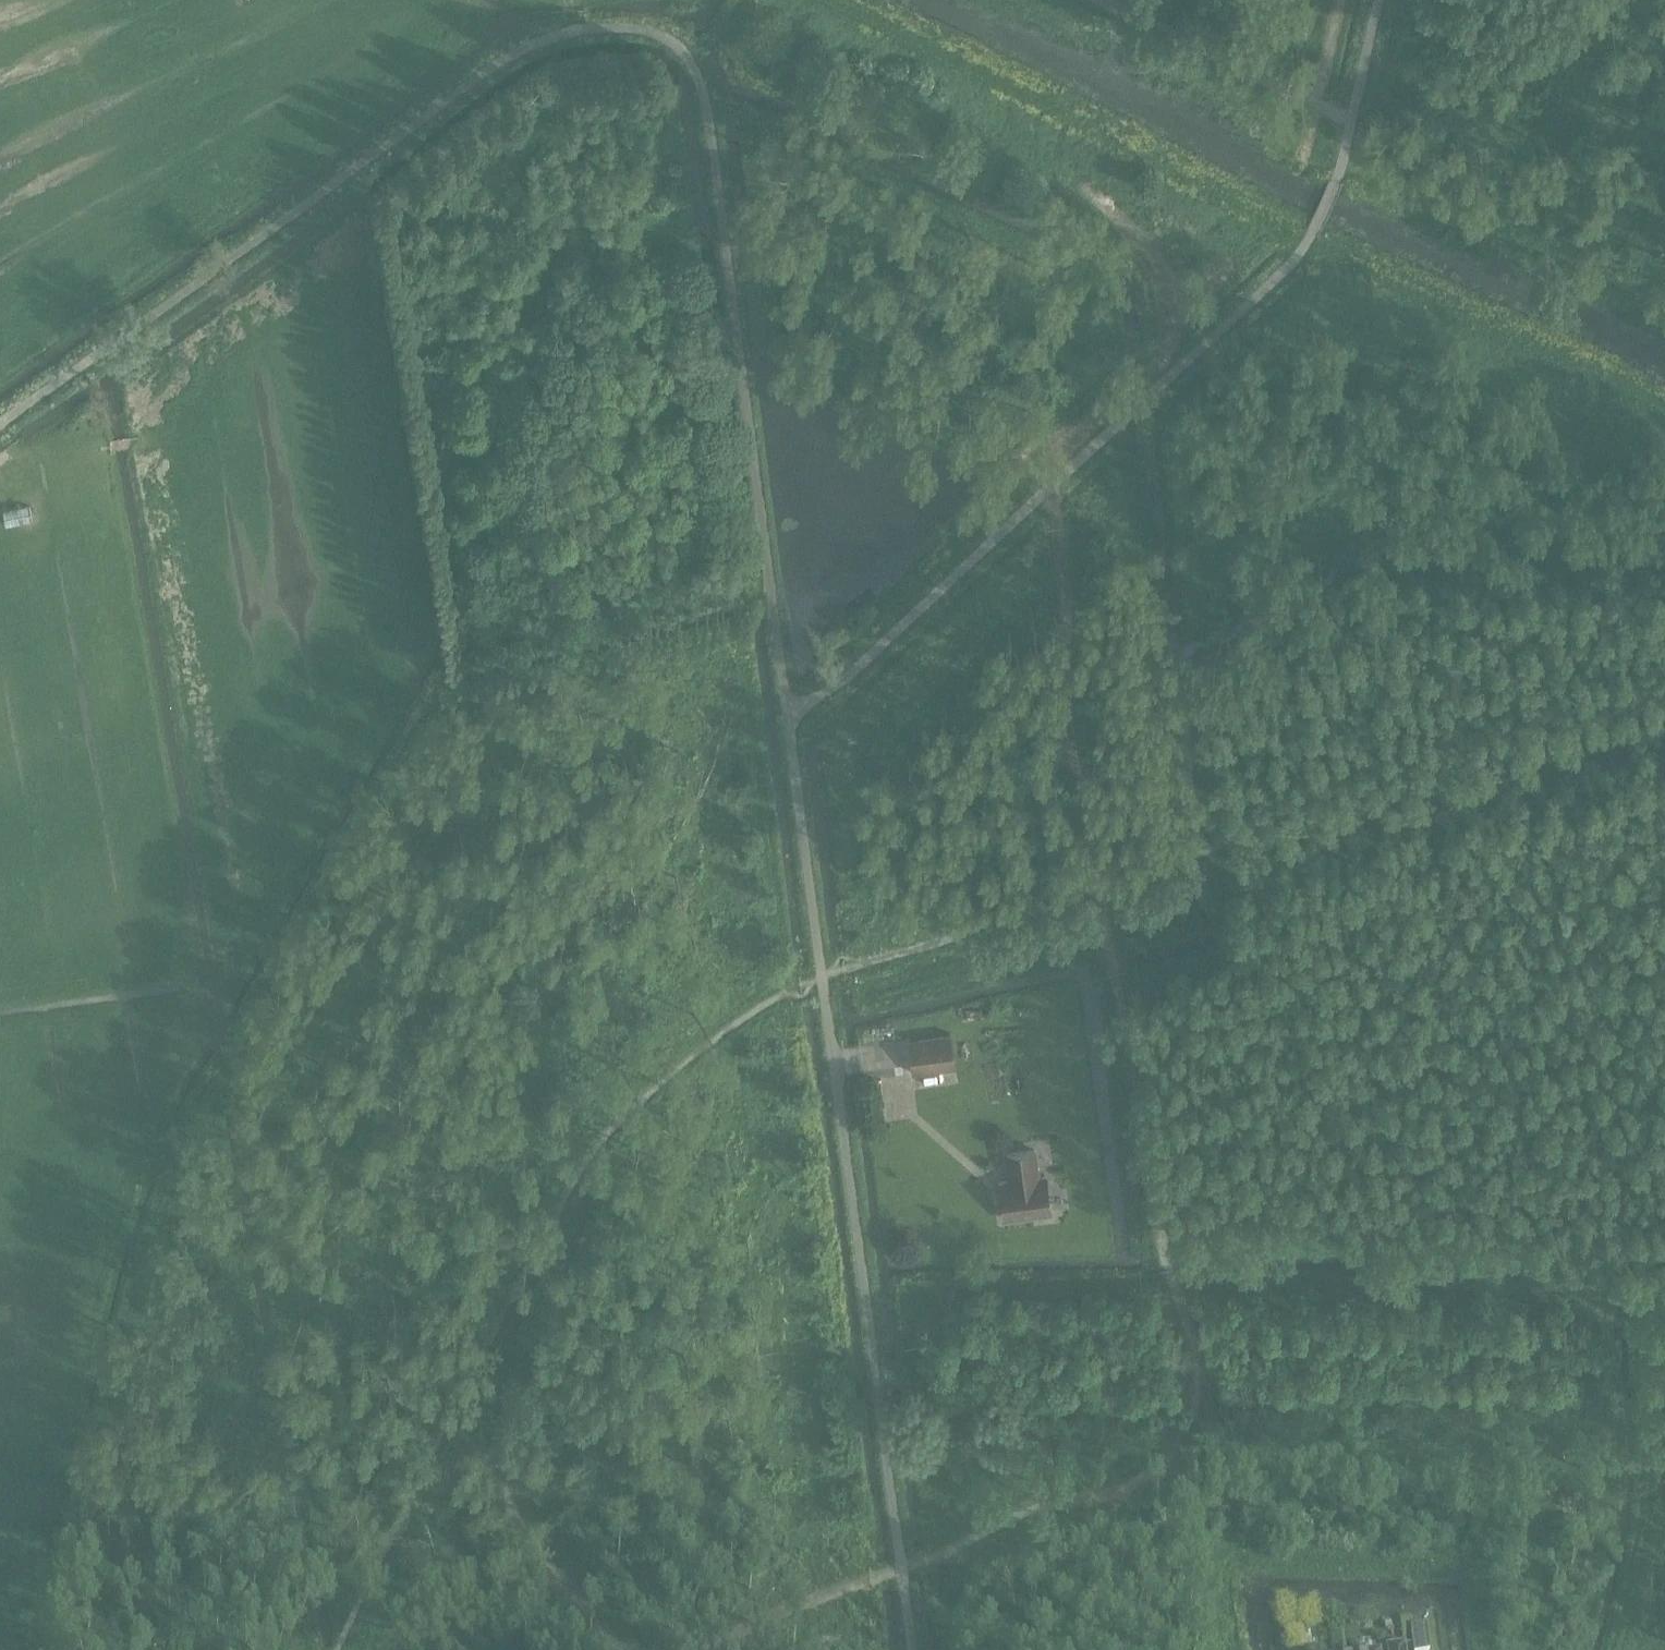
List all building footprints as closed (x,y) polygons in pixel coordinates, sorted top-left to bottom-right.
[(29,521),(26,507),(4,512),(7,525),(29,521)] [(909,1041),(914,1074),(956,1069),(951,1035),(909,1041)] [(1000,1184),(1005,1220),(1051,1214),(1046,1178),(1039,1179),(1035,1151),(1007,1155),(1010,1182),(1000,1184)] [(1411,1625),(1415,1649),(1428,1649),(1430,1649),(1427,1623),(1411,1625)]
